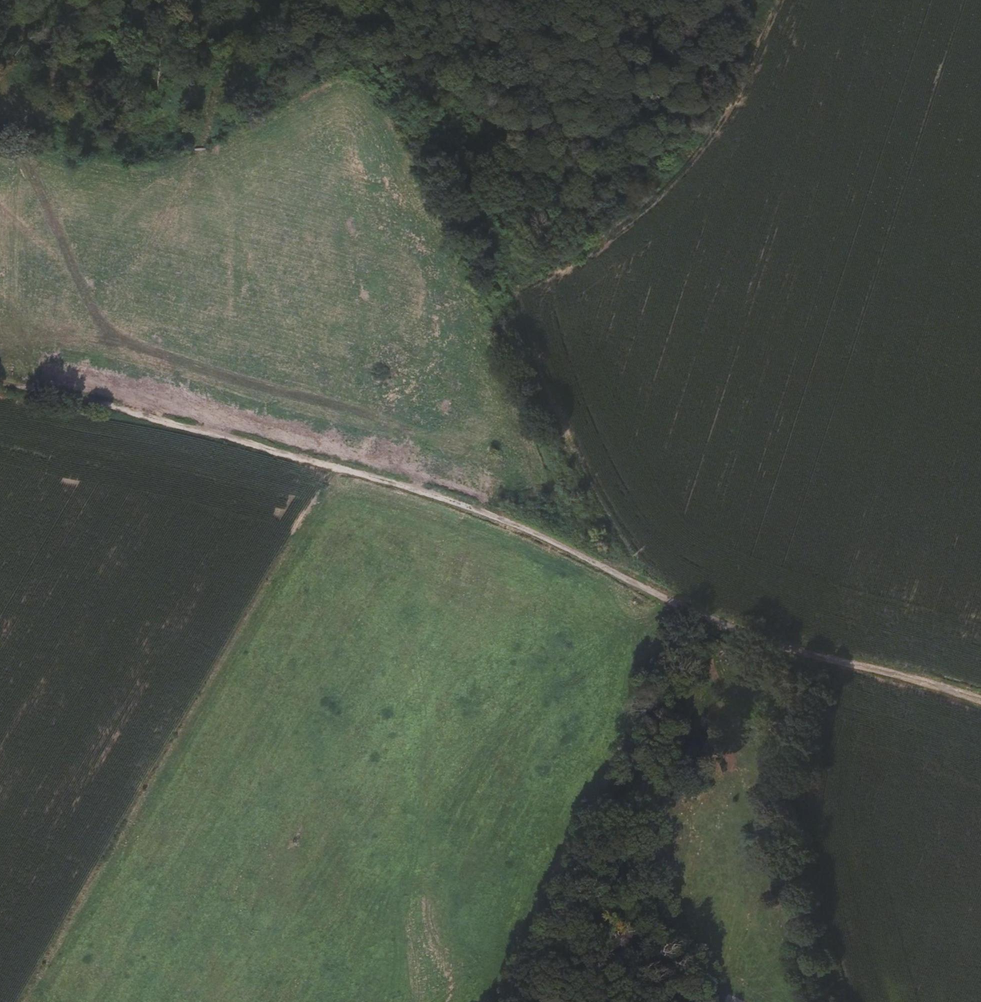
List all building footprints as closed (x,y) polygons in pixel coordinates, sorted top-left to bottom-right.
[(499,472),(507,457),(501,453),(492,469),(499,472)]
